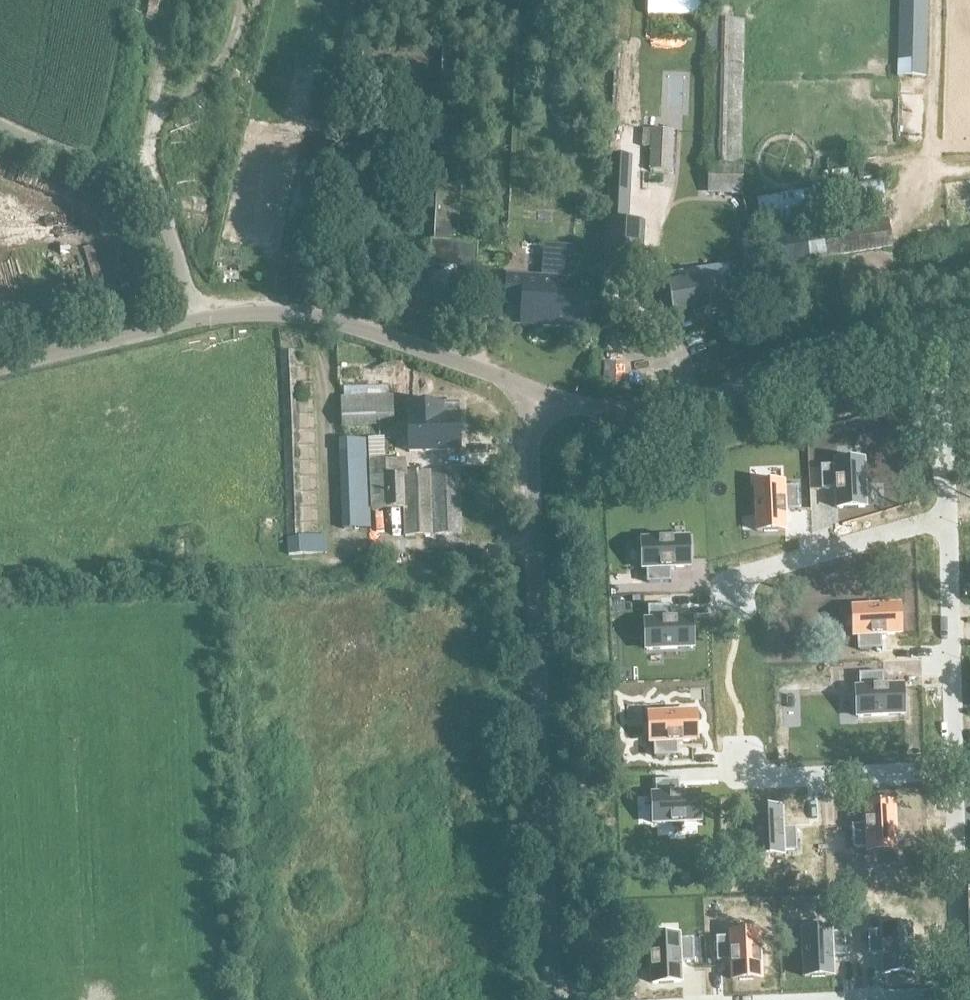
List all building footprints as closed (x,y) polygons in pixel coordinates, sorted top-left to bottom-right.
[(897,77),(926,78),(928,0),(899,0),(897,77)] [(740,166),(740,164),(744,20),(707,19),(703,165),(709,165),(740,166)] [(430,241),(429,267),(476,269),(478,244),(458,243),(467,38),(444,37),(435,242),(430,241)] [(642,147),(650,147),(650,172),(672,173),(675,131),(650,130),(643,130),(642,147)] [(610,158),(608,193),(626,194),(628,159),(610,158)] [(740,166),(709,165),(708,194),(742,195),(742,164),(740,164),(740,166)] [(882,178),(756,197),(761,229),(887,209),(882,178)] [(309,192),(304,218),(310,220),(316,193),(309,192)] [(753,240),(757,269),(893,249),(888,218),(753,240)] [(643,274),(645,226),(628,225),(625,225),(606,224),(604,272),(606,272),(643,274)] [(755,256),(753,240),(741,242),(746,271),(757,269),(755,256)] [(559,246),(558,277),(573,278),(575,247),(559,246)] [(735,306),(729,266),(709,269),(710,279),(681,283),(679,274),(659,277),(665,316),(674,315),(675,319),(694,316),(694,317),(696,317),(695,315),(704,314),(704,315),(706,315),(706,314),(726,311),(725,307),(735,306)] [(509,275),(507,302),(524,303),(523,320),(545,321),(545,326),(589,328),(590,294),(556,292),(557,283),(543,282),(544,277),(542,277),(509,275)] [(298,353),(281,353),(287,505),(288,532),(304,532),(298,353)] [(393,396),(340,398),(342,428),(395,426),(393,396)] [(427,405),(407,406),(408,418),(409,453),(442,452),(444,452),(462,452),(461,445),(459,416),(442,417),(442,404),(427,405)] [(338,439),(341,529),(371,528),(368,438),(338,439)] [(463,535),(460,471),(407,472),(407,460),(385,461),(371,461),(372,510),(379,510),(404,509),(405,537),(463,535)] [(836,467),(822,468),(823,490),(837,490),(837,509),(839,509),(864,508),(865,508),(863,462),(862,462),(837,463),(835,463),(836,467)] [(757,486),(756,486),(757,532),(759,532),(784,531),(785,531),(785,512),(799,511),(798,488),(784,489),(783,485),(782,485),(757,486)] [(288,538),(288,539),(289,555),(327,553),(327,536),(304,537),(288,538)] [(688,540),(643,542),(643,543),(644,568),(644,570),(647,569),(648,584),(671,583),(670,569),(689,568),(689,566),(688,541),(688,540)] [(649,622),(646,622),(646,624),(647,649),(647,650),(693,648),(693,647),(692,622),(692,620),(672,621),(672,607),(649,608),(649,622)] [(899,607),(854,609),(854,610),(855,635),(855,637),(858,637),(859,651),(882,650),(881,636),(900,635),(900,633),(899,608),(899,607)] [(860,689),(857,690),(858,718),(904,716),(904,714),(903,689),(903,688),(883,688),(883,674),(860,675),(860,689)] [(695,714),(650,716),(650,717),(651,742),(651,743),(655,743),(655,757),(678,756),(677,742),(697,742),(697,740),(696,715),(695,714)] [(657,796),(654,796),(655,824),(700,823),(699,795),(680,796),(679,783),(680,783),(680,781),(679,781),(679,782),(657,783),(657,796)] [(855,826),(852,826),(852,827),(853,827),(854,849),(868,849),(868,852),(896,851),(894,806),(866,807),(867,826),(855,827),(855,826)] [(781,811),(753,812),(755,857),(783,856),(783,852),(797,852),(796,829),(797,829),(794,829),(794,830),(782,830),(781,811)] [(804,932),(803,932),(805,978),(806,978),(831,976),(833,976),(832,957),(846,957),(845,934),(831,934),(831,931),(829,931),(804,932)] [(718,962),(717,962),(717,963),(720,962),(732,961),(733,980),(760,979),(759,934),(731,935),(731,939),(717,939),(718,962)] [(652,938),(651,938),(653,984),(654,984),(679,983),(681,983),(680,964),(694,963),(693,940),(679,941),(679,937),(677,937),(652,938)]
